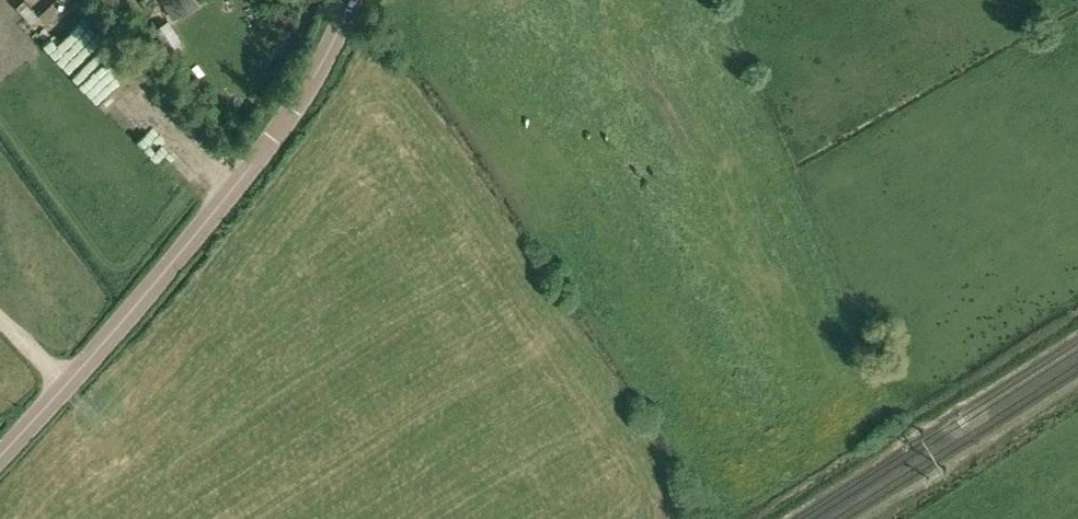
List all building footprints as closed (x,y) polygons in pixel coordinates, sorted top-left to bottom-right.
[(195,0),(173,0),(163,7),(175,23),(199,6),(195,0)] [(168,51),(181,43),(167,21),(154,29),(168,51)]
